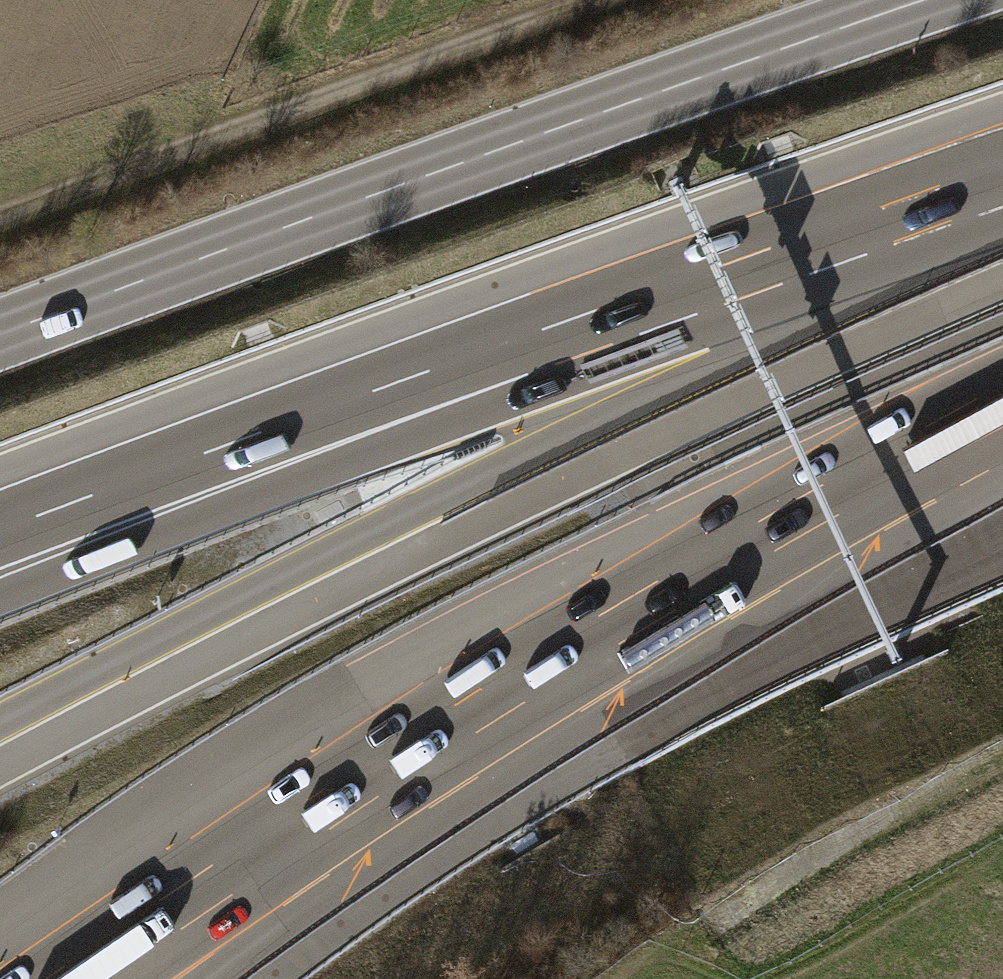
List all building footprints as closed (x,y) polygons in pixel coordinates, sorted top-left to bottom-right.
[(456,917),(439,895),(402,923),(420,945),(456,917)]
